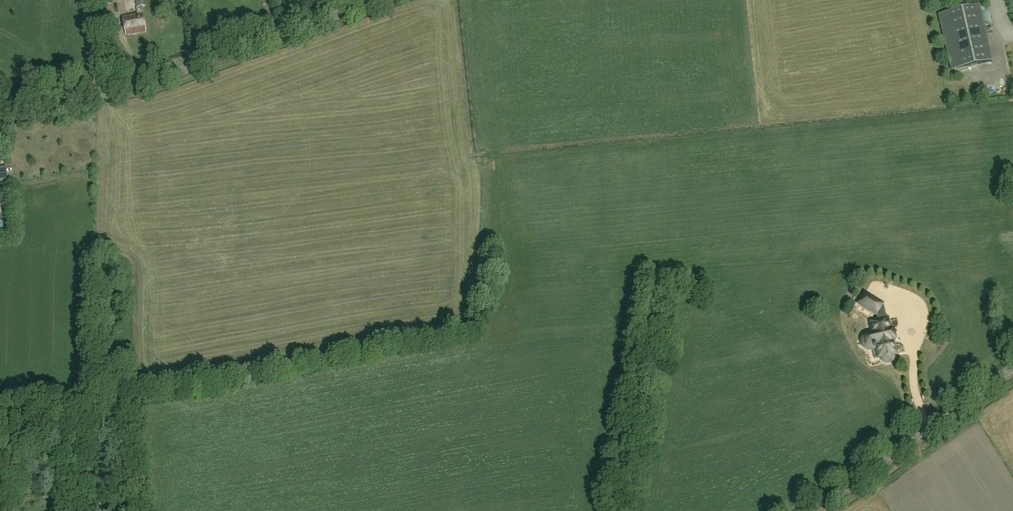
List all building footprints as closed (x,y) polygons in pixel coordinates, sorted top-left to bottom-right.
[(142,7),(145,7),(144,0),(136,0),(137,8),(137,9),(138,14),(123,17),(126,36),(147,32),(142,7)] [(992,62),(979,6),(939,16),(952,71),(992,62)] [(8,179),(6,169),(0,170),(0,180),(8,179)] [(9,203),(6,189),(0,190),(0,205),(9,203)] [(859,304),(877,315),(878,321),(871,323),(874,333),(869,334),(865,336),(863,341),(864,345),(868,348),(872,348),(873,348),(874,349),(876,348),(876,347),(877,347),(879,358),(883,357),(883,359),(885,361),(888,362),(890,361),(892,359),(893,357),(892,355),(896,354),(893,341),(896,340),(894,331),(891,331),(888,319),(887,319),(883,305),(865,294),(859,304)]
